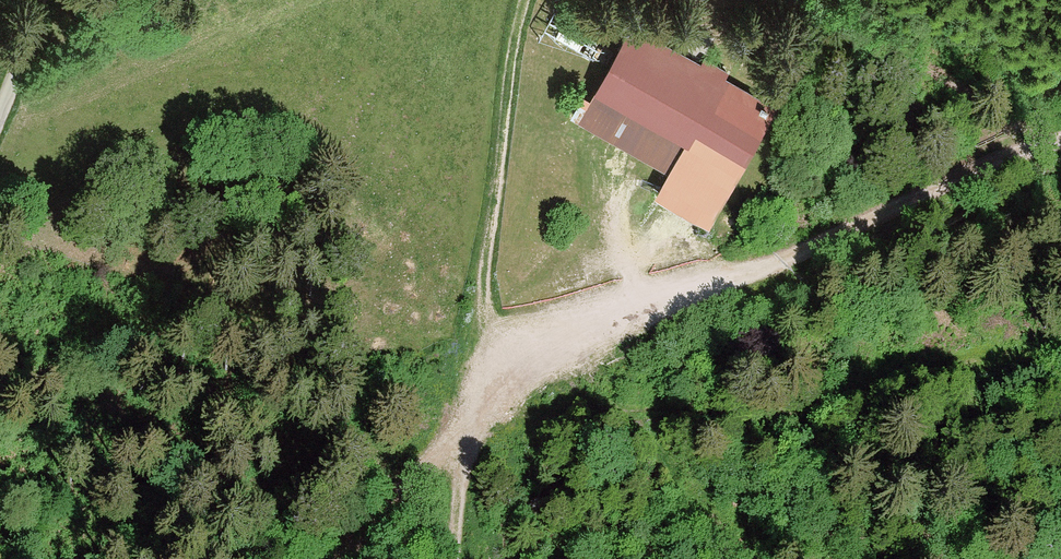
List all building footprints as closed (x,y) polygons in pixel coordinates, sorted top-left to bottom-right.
[(779,110),(631,34),(583,127),(672,173),(658,199),(717,229),(779,110)]
